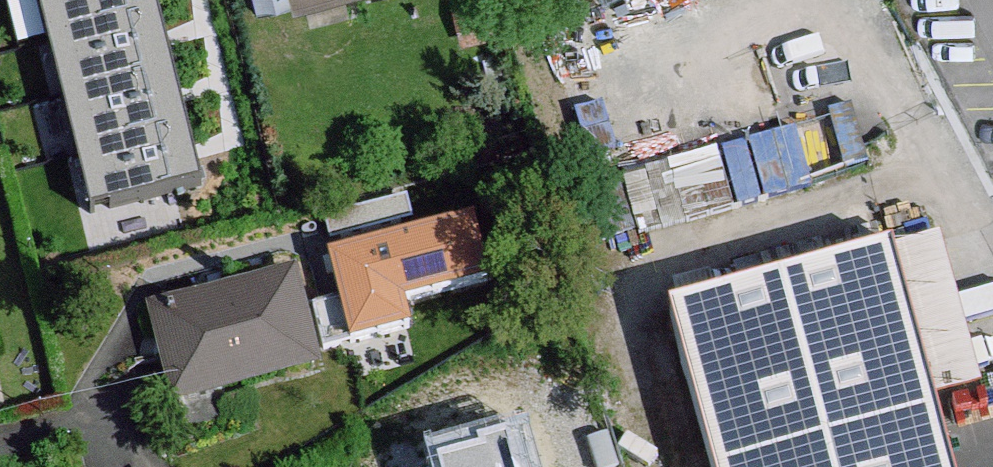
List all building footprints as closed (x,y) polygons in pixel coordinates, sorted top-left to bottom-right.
[(57,56),(156,32),(148,0),(42,0),(57,56)] [(641,216),(846,173),(834,116),(629,159),(641,216)] [(350,338),(418,321),(413,300),(494,280),(475,205),(326,241),(350,338)] [(945,239),(891,252),(936,407),(985,390),(945,239)] [(671,314),(713,466),(953,466),(936,407),(891,252),(671,314)] [(292,277),(154,311),(175,398),(315,363),(292,277)] [(586,354),(555,370),(570,400),(540,419),(555,466),(619,466),(586,354)]
